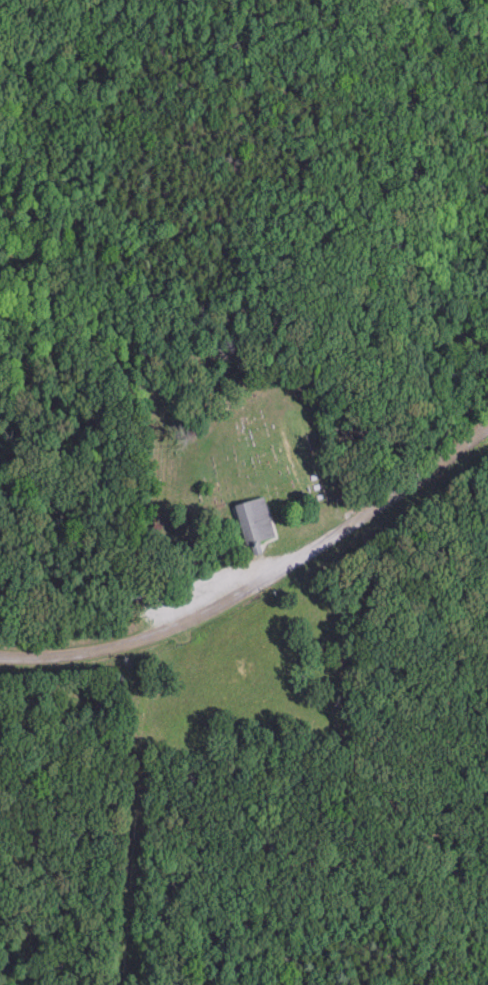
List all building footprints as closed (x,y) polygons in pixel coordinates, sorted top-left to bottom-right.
[(238,505),(248,547),(278,540),(267,498),(238,505)]
